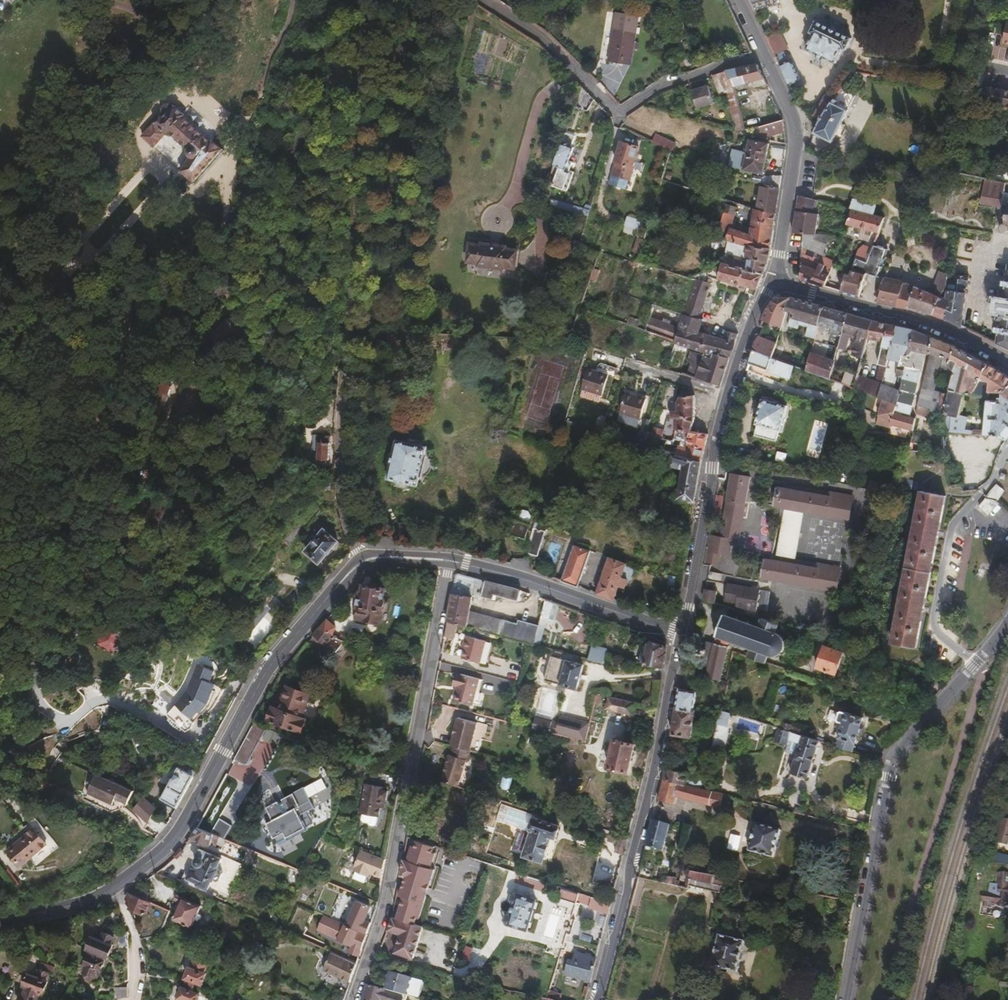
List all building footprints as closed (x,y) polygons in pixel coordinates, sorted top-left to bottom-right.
[(678,0),(660,0),(657,1),(658,9),(660,8),(679,4),(678,0)] [(781,0),(751,0),(756,10),(760,9),(780,6),(781,0)] [(681,10),(680,4),(679,4),(660,8),(661,14),(681,10)] [(683,17),(681,10),(661,14),(663,22),(683,17)] [(685,23),(683,17),(663,22),(665,28),(685,23)] [(849,50),(854,39),(819,21),(814,32),(817,33),(809,48),(820,54),(820,58),(824,60),(825,60),(828,58),(837,63),(846,49),(849,50)] [(686,30),(685,23),(665,28),(666,36),(686,30)] [(629,47),(629,39),(630,30),(608,29),(606,62),(628,63),(629,47)] [(667,41),(687,35),(686,30),(666,36),(667,41)] [(668,46),(689,41),(687,35),(667,41),(668,46)] [(690,46),(689,41),(668,46),(670,51),(690,46)] [(691,52),(690,46),(670,51),(671,56),(691,52)] [(692,56),(691,52),(671,56),(671,61),(692,56)] [(802,77),(795,61),(791,59),(789,59),(786,52),(777,55),(785,72),(791,85),(801,81),(802,77)] [(693,61),(692,56),(671,61),(673,66),(693,61)] [(695,66),(693,61),(673,66),(674,72),(695,66)] [(767,79),(761,65),(760,64),(729,71),(734,88),(767,79)] [(600,72),(594,66),(588,72),(595,78),(600,72)] [(734,88),(729,71),(715,75),(721,94),(729,92),(735,90),(734,88)] [(716,103),(710,86),(700,88),(701,91),(694,94),(699,108),(716,103)] [(588,112),(596,99),(585,87),(576,109),(588,112)] [(842,127),(859,95),(844,87),(834,100),(823,119),(816,133),(835,141),(842,127)] [(747,127),(735,90),(729,92),(741,128),(747,127)] [(823,119),(834,100),(828,96),(816,115),(823,119)] [(205,137),(179,114),(181,113),(167,101),(161,101),(157,106),(157,112),(142,129),(154,141),(162,131),(164,134),(168,133),(186,148),(187,158),(179,168),(191,178),(219,146),(209,136),(205,137)] [(787,132),(786,120),(761,127),(764,139),(787,132)] [(677,140),(658,133),(655,141),(674,148),(677,140)] [(566,170),(575,149),(573,148),(576,138),(566,134),(554,165),(566,170)] [(766,175),(771,144),(752,140),(749,153),(735,150),(732,168),(766,175)] [(636,167),(641,147),(623,142),(614,174),(614,175),(631,180),(634,168),(636,167)] [(628,189),(631,180),(614,175),(611,184),(628,189)] [(783,189),(784,176),(766,177),(764,184),(765,184),(783,189)] [(1006,192),(1007,182),(985,178),(981,203),(1001,207),(1002,203),(1007,204),(1004,222),(998,224),(998,227),(1000,231),(1003,232),(1006,232),(1007,231),(1007,192),(1006,192)] [(781,201),(783,189),(765,184),(761,195),(758,209),(778,213),(781,201)] [(548,203),(550,196),(543,193),(540,201),(548,203)] [(816,235),(819,213),(813,212),(817,199),(799,194),(793,232),(806,234),(816,235)] [(666,212),(669,202),(659,199),(656,209),(666,212)] [(773,247),(778,213),(758,209),(756,208),(749,232),(729,225),(736,203),(725,200),(716,228),(727,232),(748,239),(749,237),(773,247)] [(875,213),(878,205),(856,200),(853,208),(875,213)] [(587,210),(573,205),(570,211),(591,218),(594,206),(589,204),(587,210)] [(881,231),(886,217),(875,213),(853,208),(849,223),(881,231)] [(644,228),(647,219),(631,215),(629,223),(644,228)] [(773,247),(749,237),(748,239),(727,232),(721,252),(730,255),(732,251),(770,260),(772,254),(773,247)] [(644,253),(648,237),(643,236),(639,251),(644,253)] [(517,267),(519,247),(507,246),(507,244),(481,241),(481,243),(470,241),(468,262),(479,263),(480,265),(504,267),(504,266),(517,267)] [(882,276),(890,248),(876,243),(875,246),(870,260),(859,256),(854,273),(849,271),(843,291),(850,292),(855,294),(862,296),(869,272),(882,276)] [(870,260),(875,246),(865,243),(861,248),(859,256),(870,260)] [(824,272),(827,265),(822,263),(824,255),(804,246),(802,264),(804,266),(803,278),(827,286),(831,274),(824,272)] [(765,274),(770,260),(732,251),(730,255),(727,265),(765,274)] [(831,274),(836,260),(824,255),(822,263),(827,265),(824,272),(831,274)] [(908,309),(916,286),(919,287),(926,277),(929,267),(908,259),(901,278),(889,273),(879,300),(895,305),(908,309)] [(763,280),(765,274),(727,265),(724,273),(721,280),(760,289),(763,280)] [(593,269),(590,280),(597,282),(600,270),(593,269)] [(721,280),(724,273),(715,270),(711,271),(711,278),(721,280)] [(944,288),(948,273),(941,271),(933,293),(941,296),(944,288)] [(962,325),(970,276),(956,273),(955,281),(951,280),(950,290),(948,299),(944,318),(953,322),(962,325)] [(1006,290),(1002,289),(1001,297),(999,298),(997,301),(996,304),(995,308),(996,312),(998,314),(997,322),(1001,323),(998,343),(1007,348),(1007,276),(1006,290)] [(710,296),(715,282),(710,280),(709,282),(699,278),(687,314),(702,320),(710,296)] [(919,310),(927,290),(919,287),(916,286),(908,309),(914,311),(918,312),(919,310)] [(948,299),(950,290),(944,288),(941,296),(948,299)] [(925,312),(933,293),(927,290),(919,310),(925,312)] [(934,314),(941,296),(933,293),(925,312),(927,312),(934,314)] [(944,318),(948,299),(941,296),(934,314),(939,316),(944,318)] [(782,328),(788,310),(792,297),(783,298),(776,299),(775,301),(769,307),(764,320),(782,328)] [(803,319),(808,301),(792,297),(788,310),(793,312),(790,326),(798,328),(801,319),(803,319)] [(820,324),(824,306),(810,302),(808,301),(803,319),(802,323),(806,324),(807,321),(812,322),(809,331),(817,334),(820,324)] [(843,337),(850,313),(824,306),(820,324),(833,328),(831,334),(843,337)] [(868,338),(873,319),(863,316),(850,313),(843,337),(840,348),(849,350),(852,333),(858,335),(857,338),(859,339),(855,356),(864,359),(868,338)] [(702,333),(705,321),(702,320),(687,314),(683,327),(702,333)] [(594,325),(609,329),(611,322),(596,318),(594,325)] [(670,324),(671,322),(664,319),(662,324),(669,327),(670,324)] [(890,358),(897,325),(885,321),(873,319),(868,338),(884,343),(879,364),(881,365),(876,382),(860,377),(857,390),(874,396),(879,398),(883,385),(887,367),(888,366),(890,358)] [(679,340),(682,329),(670,324),(669,327),(662,324),(652,321),(648,330),(679,340)] [(911,352),(914,335),(916,335),(917,331),(908,328),(897,325),(890,358),(901,361),(904,351),(911,352)] [(727,340),(702,333),(683,327),(682,329),(679,340),(707,350),(716,353),(732,359),(739,338),(740,336),(729,333),(727,340)] [(912,417),(925,358),(925,354),(929,336),(924,334),(917,331),(916,335),(914,335),(911,352),(904,351),(901,361),(897,377),(902,378),(900,390),(898,405),(896,412),(912,417)] [(929,359),(934,338),(932,337),(929,336),(925,354),(925,358),(929,359)] [(776,350),(777,344),(761,337),(756,351),(773,357),(776,350)] [(946,367),(953,349),(954,346),(944,342),(934,338),(929,359),(920,405),(926,408),(934,392),(928,390),(935,367),(943,370),(945,367),(946,367)] [(982,377),(988,364),(959,349),(954,346),(953,349),(954,349),(947,368),(952,370),(943,395),(944,396),(941,413),(943,414),(943,415),(958,417),(959,416),(964,392),(973,393),(982,377)] [(947,368),(954,349),(953,349),(946,367),(947,368)] [(809,363),(776,350),(773,357),(795,366),(808,371),(809,363)] [(795,366),(773,357),(756,351),(752,364),(791,378),(795,366)] [(730,364),(732,359),(716,353),(715,356),(706,353),(705,356),(694,353),(690,363),(694,364),(690,376),(723,387),(730,364)] [(831,380),(836,365),(837,362),(812,353),(809,363),(808,371),(831,380)] [(200,414),(214,369),(191,362),(179,408),(200,414)] [(1007,387),(1007,378),(1004,375),(988,364),(982,377),(989,381),(989,388),(989,392),(1003,393),(1007,387)] [(860,377),(860,374),(836,365),(831,380),(857,390),(860,377)] [(604,393),(609,374),(588,368),(582,388),(604,393)] [(898,405),(900,390),(883,385),(879,398),(883,399),(887,401),(898,405)] [(1007,440),(1007,387),(1003,393),(1002,397),(999,397),(999,401),(988,401),(986,426),(986,434),(1007,441),(1007,440)] [(641,426),(650,399),(629,392),(620,419),(641,426)] [(941,413),(944,396),(943,395),(934,392),(926,408),(929,409),(932,410),(941,413)] [(697,419),(699,398),(684,397),(681,403),(682,413),(675,411),(673,419),(681,421),(678,429),(695,433),(697,419)] [(781,429),(789,406),(764,398),(757,421),(759,422),(755,435),(776,442),(780,429),(781,429)] [(914,432),(918,419),(912,417),(896,412),(898,405),(887,401),(882,416),(893,419),(891,425),(914,432)] [(927,417),(929,409),(926,408),(920,405),(919,414),(927,417)] [(965,430),(967,417),(959,416),(958,417),(943,415),(943,431),(975,433),(975,430),(965,430)] [(891,425),(893,419),(882,416),(880,421),(888,424),(891,425)] [(663,438),(666,430),(655,426),(652,436),(663,438)] [(330,452),(330,429),(319,429),(319,453),(330,452)] [(710,438),(710,435),(695,433),(678,429),(674,440),(678,441),(679,439),(687,440),(686,443),(682,443),(681,446),(707,448),(710,438)] [(620,446),(621,439),(613,437),(611,444),(620,446)] [(644,445),(628,441),(628,443),(632,445),(632,447),(640,450),(641,447),(643,448),(644,445)] [(923,453),(924,445),(912,443),(910,451),(923,453)] [(422,486),(425,447),(393,444),(390,485),(422,486)] [(705,454),(707,448),(681,446),(678,455),(703,462),(705,454)] [(744,459),(746,448),(739,446),(736,457),(744,459)] [(775,461),(785,463),(787,453),(777,451),(775,461)] [(989,479),(996,460),(974,453),(969,469),(975,471),(975,474),(988,479),(989,479)] [(698,490),(703,462),(678,455),(677,461),(671,460),(669,467),(686,471),(680,497),(696,501),(698,490)] [(740,539),(751,476),(734,473),(730,493),(722,536),(740,539)] [(331,483),(331,474),(323,474),(323,483),(331,483)] [(918,490),(919,481),(908,479),(906,488),(918,490)] [(849,518),(853,496),(786,484),(786,482),(773,480),(771,489),(776,490),(774,505),(849,518)] [(995,500),(998,484),(988,495),(987,498),(995,500)] [(998,503),(1006,491),(998,484),(995,500),(997,501),(998,503)] [(918,647),(934,563),(947,495),(922,490),(893,642),(918,647)] [(722,510),(723,496),(716,495),(715,509),(722,510)] [(988,514),(997,504),(997,501),(995,500),(987,498),(980,505),(988,514)] [(795,558),(802,512),(786,509),(778,555),(795,558)] [(541,532),(544,520),(536,518),(533,529),(541,532)] [(525,539),(529,525),(511,519),(507,533),(525,539)] [(342,541),(330,529),(324,535),(319,531),(311,539),(315,543),(312,547),(324,559),(329,554),(331,556),(339,548),(337,546),(342,541)] [(538,556),(545,533),(541,532),(533,529),(526,553),(538,556)] [(731,557),(733,540),(712,536),(707,564),(719,566),(721,555),(731,557)] [(579,586),(591,552),(574,545),(562,580),(579,586)] [(631,580),(635,567),(611,558),(599,593),(615,599),(619,589),(622,590),(623,586),(625,587),(628,579),(631,580)] [(840,587),(843,568),(764,560),(762,579),(840,587)] [(522,590),(468,575),(459,573),(457,575),(453,593),(472,599),(473,594),(494,599),(496,595),(519,602),(522,590)] [(267,592),(275,584),(266,577),(259,586),(267,592)] [(713,591),(715,583),(707,581),(706,590),(713,591)] [(384,611),(386,599),(384,598),(386,589),(365,585),(364,592),(362,591),(357,618),(381,622),(382,611),(384,611)] [(757,611),(760,590),(728,585),(725,602),(736,603),(736,608),(757,611)] [(715,603),(717,592),(713,591),(706,590),(703,600),(715,603)] [(470,611),(472,599),(453,593),(451,607),(448,621),(457,624),(467,626),(470,611)] [(549,619),(554,604),(545,602),(541,617),(549,619)] [(500,635),(503,620),(470,611),(467,626),(500,635)] [(713,644),(712,644),(707,642),(705,648),(701,647),(699,654),(704,655),(701,664),(699,665),(697,666),(696,668),(698,673),(707,674),(721,675),(731,643),(734,644),(734,642),(743,645),(743,646),(746,648),(746,646),(754,648),(751,656),(769,662),(771,654),(776,656),(779,656),(783,654),(785,656),(787,655),(785,653),(788,648),(789,645),(788,643),(789,641),(791,641),(790,638),(788,639),(785,635),(783,634),(778,632),(780,625),(762,619),(759,628),(749,624),(750,623),(748,622),(748,624),(742,622),(738,620),(738,619),(736,618),(736,620),(726,616),(727,615),(725,614),(724,616),(724,615),(723,616),(722,615),(721,617),(723,618),(717,635),(715,634),(715,636),(716,636),(716,637),(717,637),(716,639),(717,639),(715,644),(713,643),(713,644)] [(338,625),(329,618),(321,627),(333,633),(338,625)] [(535,645),(540,626),(519,620),(518,624),(503,620),(500,635),(535,645)] [(454,637),(457,624),(448,621),(445,635),(454,637)] [(541,647),(546,626),(540,624),(540,626),(535,645),(541,647)] [(331,636),(333,633),(321,627),(315,634),(328,645),(333,637),(331,636)] [(96,646),(117,653),(122,637),(101,630),(96,646)] [(481,662),(487,640),(470,636),(464,657),(481,662)] [(887,650),(888,642),(876,639),(875,648),(887,650)] [(571,652),(573,645),(557,640),(555,647),(571,652)] [(663,668),(667,647),(648,642),(646,653),(642,652),(639,663),(663,668)] [(837,674),(844,652),(825,646),(818,668),(837,674)] [(603,665),(606,655),(607,651),(592,647),(588,660),(603,665)] [(577,690),(584,666),(552,657),(545,681),(577,690)] [(211,702),(215,691),(209,688),(212,681),(217,668),(201,662),(190,690),(185,696),(187,698),(180,706),(178,704),(169,714),(173,716),(171,718),(173,723),(183,730),(185,728),(188,730),(194,727),(197,721),(193,718),(201,710),(203,711),(211,702)] [(477,691),(481,676),(460,671),(457,684),(459,685),(455,699),(474,704),(477,691)] [(215,691),(218,683),(212,681),(209,688),(215,691)] [(693,710),(696,691),(680,688),(676,707),(693,710)] [(298,716),(306,696),(290,690),(282,710),(274,708),(269,721),(301,733),(306,720),(298,716)] [(119,702),(121,692),(115,691),(112,700),(119,702)] [(135,704),(136,694),(130,693),(128,702),(135,704)] [(925,708),(926,694),(925,693),(921,694),(912,703),(925,708)] [(180,706),(187,698),(185,696),(178,704),(180,706)] [(633,709),(635,702),(608,697),(605,709),(643,716),(644,711),(633,709)] [(724,751),(730,728),(727,728),(731,709),(721,705),(719,715),(711,748),(724,751)] [(690,736),(695,710),(693,710),(676,707),(672,733),(690,736)] [(858,743),(866,717),(850,712),(848,712),(845,711),(840,713),(839,717),(841,721),(843,722),(846,723),(842,738),(839,745),(854,751),(856,743),(858,743)] [(470,749),(478,722),(459,716),(451,744),(454,744),(470,749)] [(586,744),(589,727),(560,719),(558,726),(553,725),(553,724),(537,719),(533,730),(586,744)] [(478,751),(485,724),(478,722),(470,749),(471,750),(478,751)] [(842,738),(846,723),(843,722),(838,737),(842,738)] [(799,732),(801,726),(794,723),(792,729),(799,732)] [(250,765),(261,742),(267,728),(255,724),(236,762),(246,767),(248,767),(250,765)] [(809,735),(811,729),(801,726),(799,732),(809,735)] [(810,777),(821,739),(809,735),(799,732),(792,729),(789,728),(786,739),(795,743),(796,739),(804,742),(796,773),(810,777)] [(629,768),(633,738),(614,736),(610,766),(629,768)] [(463,771),(467,760),(468,760),(471,750),(470,749),(454,744),(451,754),(450,754),(442,781),(459,786),(463,771)] [(676,764),(689,759),(684,746),(671,751),(676,764)] [(180,805),(199,769),(184,762),(164,797),(180,805)] [(685,785),(688,774),(676,771),(671,769),(666,766),(663,779),(685,785)] [(135,787),(99,771),(96,769),(87,788),(114,801),(117,795),(129,801),(135,787)] [(389,796),(390,789),(386,789),(386,787),(396,789),(397,785),(398,776),(368,771),(361,812),(363,812),(378,815),(380,815),(382,802),(383,797),(388,797),(389,796)] [(702,789),(704,777),(688,774),(685,785),(702,789)] [(724,794),(702,789),(685,785),(663,779),(659,800),(675,804),(677,796),(720,808),(724,794)] [(319,822),(312,810),(319,805),(307,786),(288,798),(271,809),(278,821),(272,825),(282,841),(292,834),(296,840),(298,838),(299,839),(314,828),(313,826),(319,822)] [(158,805),(145,794),(135,805),(151,819),(158,805)] [(1005,814),(1007,808),(1001,806),(998,814),(1007,816),(1007,815),(1005,814)] [(18,855),(50,828),(32,807),(20,817),(25,822),(5,840),(18,855)] [(377,822),(378,815),(363,812),(362,818),(365,820),(370,821),(371,823),(375,824),(377,822)] [(545,862),(552,838),(557,839),(560,826),(535,820),(532,831),(534,833),(527,858),(545,862)] [(663,851),(670,825),(654,821),(647,849),(652,851),(651,854),(657,855),(659,849),(663,851)] [(772,855),(779,829),(756,823),(749,849),(772,855)] [(1007,840),(1007,824),(1004,823),(1002,828),(998,828),(994,840),(1007,843),(1007,840)] [(222,849),(225,841),(200,831),(195,841),(201,843),(201,845),(208,847),(209,846),(215,849),(216,847),(222,849)] [(624,855),(628,839),(608,833),(606,839),(617,842),(614,852),(624,855)] [(405,895),(428,901),(443,848),(416,841),(410,861),(406,860),(402,875),(406,876),(402,894),(405,895)] [(383,878),(386,859),(363,850),(355,871),(369,877),(370,873),(383,878)] [(219,871),(223,862),(201,852),(198,860),(201,861),(200,864),(196,865),(195,867),(197,870),(196,873),(192,871),(187,882),(210,891),(215,882),(218,883),(222,882),(225,876),(224,873),(219,871)] [(1007,863),(1007,856),(996,855),(995,862),(1007,863)] [(654,881),(656,874),(641,871),(639,879),(654,881)] [(678,880),(679,874),(666,871),(664,878),(663,883),(680,887),(681,881),(678,880)] [(726,885),(727,878),(694,871),(693,876),(691,885),(721,891),(723,885),(726,885)] [(1007,893),(1007,886),(1002,885),(999,905),(1007,906),(1007,893)] [(145,900),(148,891),(138,888),(129,894),(145,900)] [(147,910),(151,901),(145,900),(129,894),(128,900),(132,902),(131,904),(132,907),(144,912),(147,910)] [(530,920),(533,910),(537,908),(538,904),(536,900),(516,894),(513,896),(511,899),(511,900),(513,903),(509,915),(507,917),(505,921),(507,924),(527,930),(531,929),(533,924),(530,920)] [(405,895),(399,917),(419,923),(421,918),(425,919),(428,901),(405,895)] [(608,914),(611,904),(593,898),(590,909),(608,914)] [(195,928),(204,907),(185,899),(183,904),(176,920),(195,928)] [(371,919),(376,906),(360,899),(350,925),(324,915),(318,930),(355,944),(351,953),(362,957),(376,921),(371,919)] [(414,957),(424,925),(419,923),(399,917),(393,915),(389,928),(402,933),(396,951),(414,957)] [(274,935),(277,928),(271,926),(268,932),(274,935)] [(113,945),(116,937),(106,932),(102,940),(93,937),(89,948),(92,949),(104,954),(110,957),(115,946),(113,945)] [(129,948),(129,933),(121,932),(121,947),(129,948)] [(739,974),(743,942),(718,938),(713,970),(739,974)] [(981,955),(984,943),(978,942),(975,953),(981,955)] [(103,970),(107,960),(103,958),(104,954),(92,949),(86,963),(88,964),(85,972),(97,977),(100,968),(103,970)] [(348,990),(358,963),(333,953),(322,979),(348,990)] [(591,983),(597,959),(575,954),(572,964),(569,963),(565,976),(591,983)] [(51,981),(50,980),(53,973),(56,973),(58,966),(45,962),(40,976),(31,973),(27,985),(30,986),(27,995),(26,995),(24,999),(41,999),(40,999),(43,991),(47,992),(51,981)] [(205,984),(209,974),(196,969),(192,978),(190,977),(186,983),(196,987),(199,982),(205,984)] [(409,995),(414,978),(391,971),(386,989),(387,989),(409,995)] [(420,998),(425,981),(414,978),(409,995),(420,998)] [(200,994),(199,994),(195,992),(196,987),(186,983),(181,998),(183,999),(182,999),(198,999),(200,994)] [(387,989),(386,989),(369,984),(364,999),(383,999),(387,989)] [(128,992),(128,987),(114,989),(114,998),(120,997),(121,997),(128,992)] [(383,999),(406,999),(409,995),(387,989),(383,999)]
